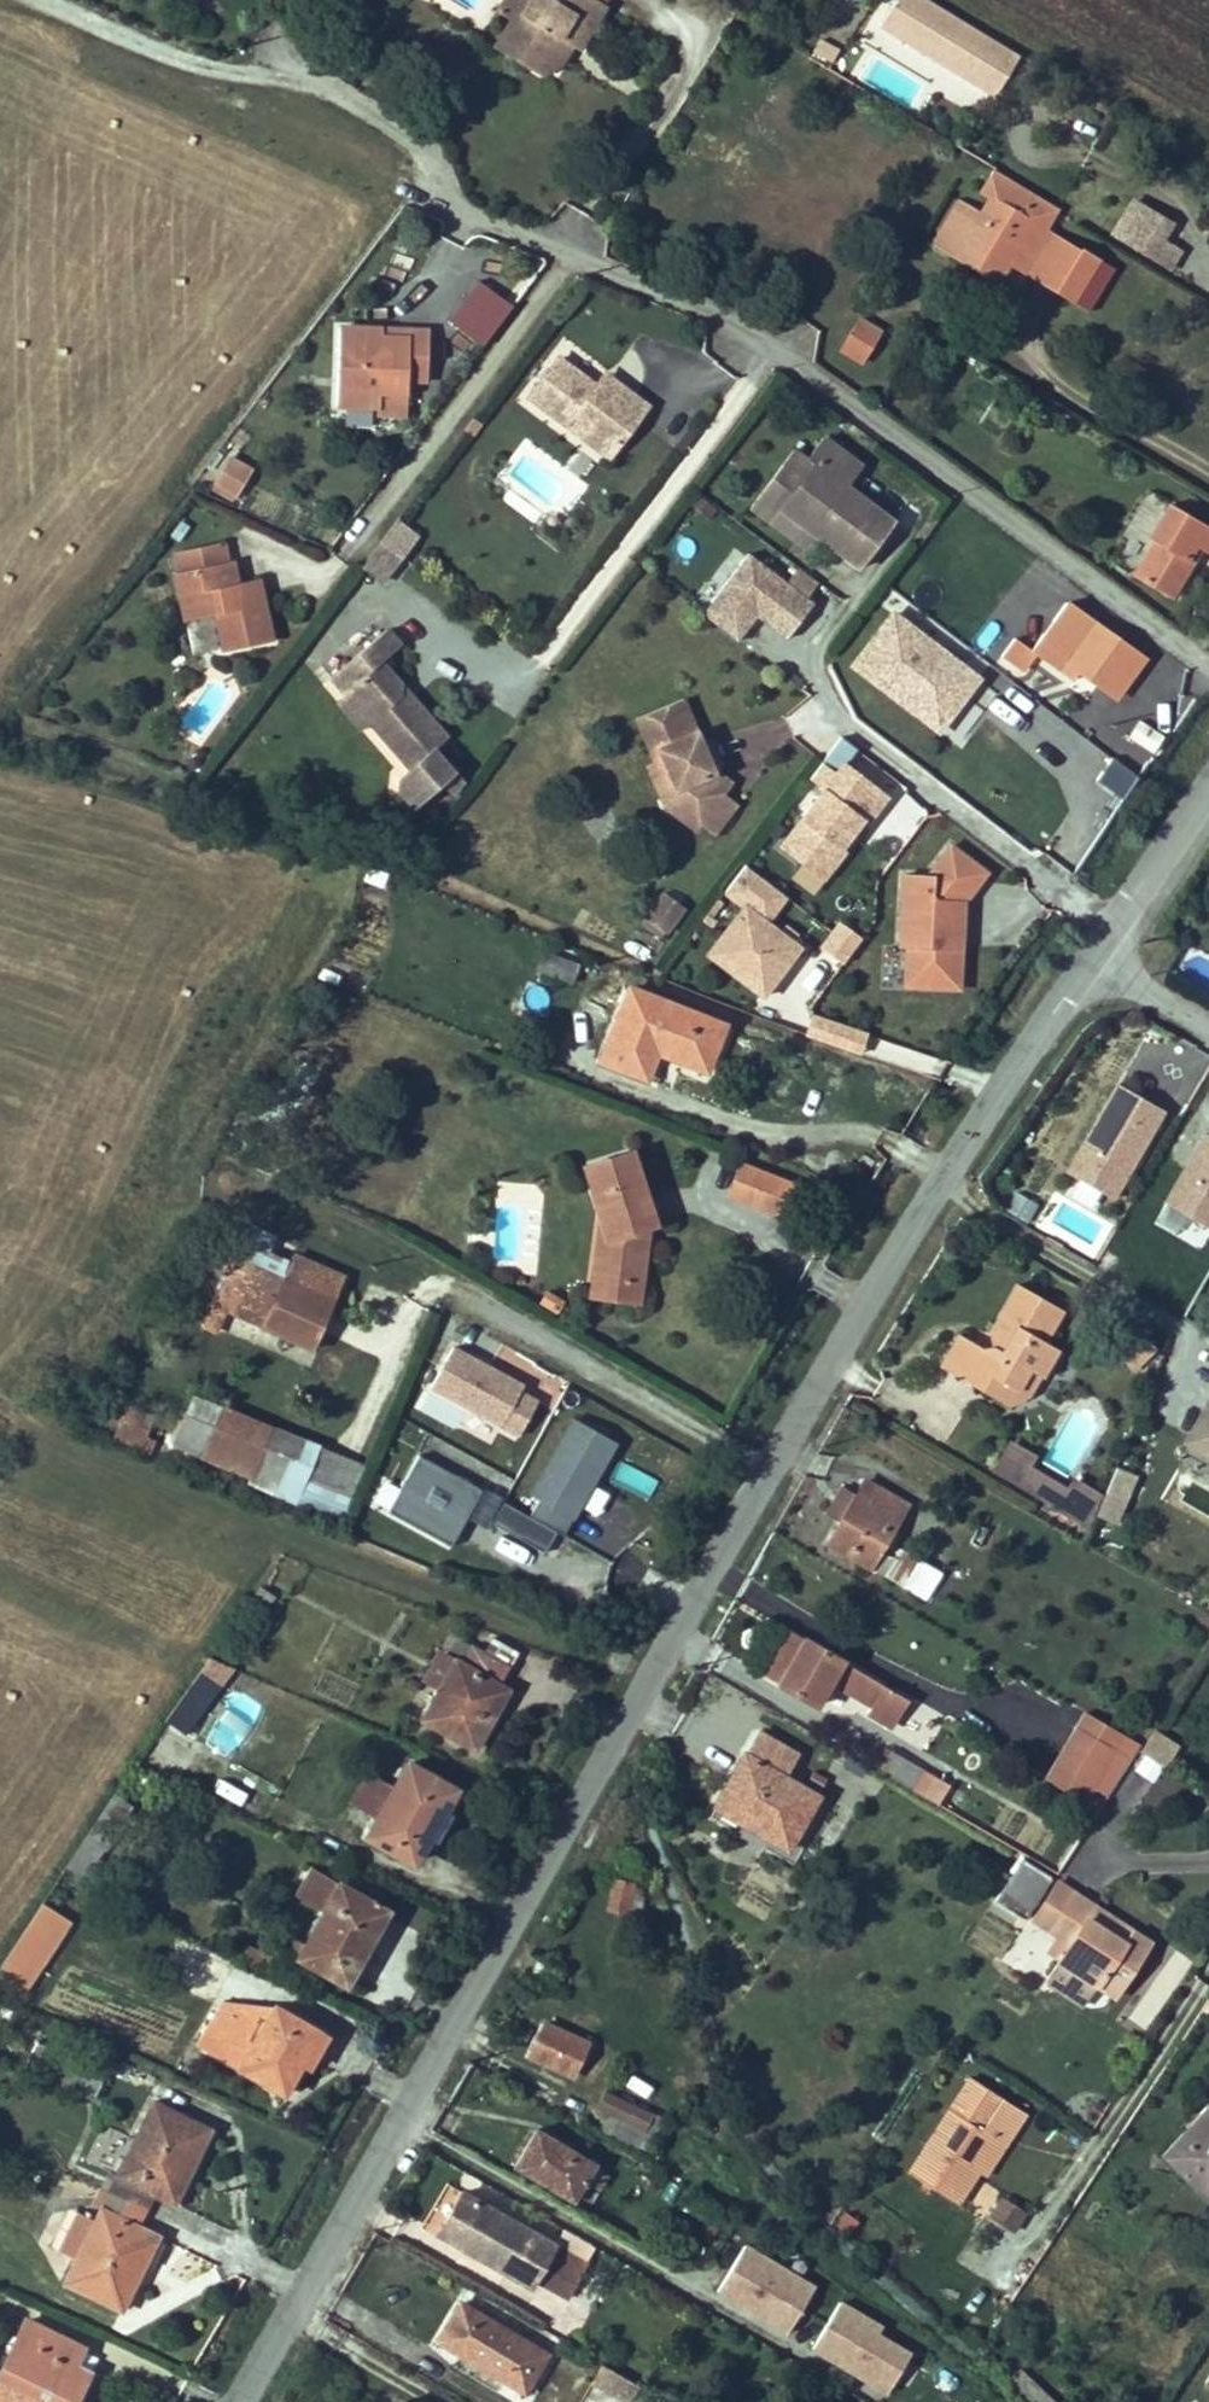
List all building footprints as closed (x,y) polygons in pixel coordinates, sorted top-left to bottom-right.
[(496,10),(509,18),(492,46),(542,75),(563,68),(574,48),(581,52),(608,7),(596,0),(502,0),(496,10)] [(927,0),(896,0),(881,26),(995,96),(1019,56),(927,0)] [(840,49),(820,39),(813,53),(832,64),(840,49)] [(959,199),(931,246),(998,285),(1009,266),(1029,277),(1073,303),(1099,260),(1046,228),(1059,208),(995,170),(979,193),(988,199),(980,212),(959,199)] [(1135,200),(1113,237),(1170,272),(1183,251),(1165,240),(1175,223),(1135,200)] [(1115,270),(1099,260),(1073,303),(1089,312),(1115,270)] [(1009,266),(1000,281),(1020,293),(1029,277),(1009,266)] [(446,322),(482,347),(511,305),(476,280),(446,322)] [(861,366),(883,331),(859,316),(837,352),(861,366)] [(339,323),(336,406),(379,407),(378,416),(407,417),(409,380),(411,330),(382,329),(382,324),(339,323)] [(429,326),(382,324),(382,329),(411,330),(409,380),(427,381),(429,326)] [(529,397),(584,437),(592,427),(617,445),(647,406),(605,375),(597,386),(559,358),(529,397)] [(474,436),(482,425),(475,419),(466,431),(474,436)] [(617,445),(592,427),(584,437),(609,456),(617,445)] [(823,436),(806,459),(813,463),(779,509),(821,540),(860,569),(897,522),(848,486),(864,467),(823,436)] [(813,463),(806,459),(793,450),(749,509),(810,555),(821,540),(779,509),(813,463)] [(224,459),(214,483),(238,495),(252,472),(224,459)] [(238,495),(214,483),(210,490),(235,502),(238,495)] [(1135,576),(1171,598),(1200,548),(1208,553),(1208,527),(1170,505),(1150,539),(1155,542),(1135,576)] [(397,523),(383,542),(402,557),(416,537),(397,523)] [(1155,542),(1150,539),(1130,573),(1135,576),(1155,542)] [(224,541),(173,552),(177,572),(229,561),(224,541)] [(383,542),(364,567),(384,582),(402,557),(383,542)] [(788,641),(814,605),(750,556),(703,616),(739,643),(758,618),(788,641)] [(185,621),(215,614),(223,652),(273,641),(261,588),(243,592),(240,582),(236,559),(229,561),(177,572),(174,573),(185,621)] [(261,588),(259,578),(240,582),(243,592),(261,588)] [(1049,589),(1001,657),(1021,671),(1034,654),(1072,681),(1079,672),(1116,699),(1146,657),(1049,589)] [(979,679),(894,614),(865,653),(899,680),(890,691),(918,711),(929,696),(952,714),(979,679)] [(387,629),(330,678),(345,694),(370,723),(398,755),(397,779),(404,786),(398,792),(413,809),(431,794),(457,771),(442,754),(453,744),(381,661),(400,645),(387,629)] [(899,680),(865,653),(856,665),(890,691),(899,680)] [(370,723),(345,694),(335,703),(360,732),(370,723)] [(940,729),(952,714),(929,696),(918,711),(940,729)] [(684,698),(636,718),(654,761),(647,765),(664,807),(697,831),(702,825),(717,835),(739,807),(725,795),(734,783),(714,769),(684,698)] [(1136,719),(1126,738),(1154,753),(1164,734),(1136,719)] [(202,764),(199,755),(186,760),(190,769),(202,764)] [(1094,783),(1125,798),(1137,772),(1107,757),(1094,783)] [(836,774),(822,763),(810,779),(824,790),(781,848),(803,865),(811,856),(831,871),(845,851),(842,848),(863,819),(867,822),(887,795),(845,763),(836,774)] [(466,781),(457,771),(431,794),(447,806),(466,781)] [(903,873),(899,948),(906,948),(904,988),(961,991),(965,903),(989,870),(952,842),(928,874),(903,873)] [(823,880),(831,871),(811,856),(803,865),(823,880)] [(764,925),(786,897),(745,866),(723,894),(744,910),(707,959),(762,1000),(799,951),(764,925)] [(686,910),(661,892),(644,915),(646,917),(666,931),(669,933),(686,910)] [(666,931),(646,917),(641,924),(660,939),(666,931)] [(821,951),(841,965),(859,940),(839,926),(821,951)] [(543,952),(536,970),(572,983),(578,965),(543,952)] [(1208,981),(1208,963),(1194,958),(1188,974),(1208,981)] [(724,1026),(630,988),(601,1062),(646,1079),(655,1056),(704,1075),(724,1026)] [(814,1017),(807,1036),(858,1054),(865,1035),(814,1017)] [(909,1071),(917,1056),(875,1035),(868,1050),(909,1071)] [(486,1067),(473,1066),(472,1083),(485,1083),(486,1067)] [(1119,1084),(1067,1173),(1113,1200),(1164,1110),(1119,1084)] [(1167,1204),(1208,1227),(1208,1136),(1206,1135),(1167,1204)] [(630,1153),(587,1167),(603,1216),(609,1232),(603,1281),(639,1285),(649,1207),(630,1153)] [(791,1184),(741,1164),(729,1195),(780,1215),(791,1184)] [(1028,1223),(1036,1203),(1013,1193),(1004,1214),(1028,1223)] [(609,1232),(603,1216),(593,1295),(637,1300),(639,1285),(603,1281),(609,1232)] [(249,1224),(233,1260),(277,1278),(286,1258),(269,1250),(276,1237),(249,1224)] [(277,1278),(233,1260),(201,1326),(217,1334),(227,1313),(316,1344),(341,1279),(287,1255),(286,1258),(277,1278)] [(954,1372),(994,1395),(1003,1380),(1017,1388),(1029,1367),(1043,1375),(1058,1349),(1047,1343),(1047,1338),(1062,1311),(1018,1285),(992,1330),(1002,1336),(998,1343),(995,1345),(978,1345),(972,1342),(954,1372)] [(547,1291),(540,1301),(557,1312),(563,1302),(547,1291)] [(1134,1372),(1158,1350),(1139,1329),(1115,1351),(1134,1372)] [(954,1372),(972,1342),(959,1334),(940,1365),(954,1372)] [(431,1389),(520,1437),(540,1401),(522,1391),(526,1385),(455,1346),(431,1389)] [(1003,1380),(994,1395),(1010,1406),(1033,1393),(1043,1375),(1029,1367),(1017,1388),(1003,1380)] [(368,1465),(193,1393),(172,1444),(249,1478),(247,1483),(345,1519),(368,1465)] [(154,1419),(128,1409),(123,1421),(149,1431),(154,1419)] [(1206,1413),(1188,1444),(1204,1453),(1208,1444),(1208,1415),(1206,1413)] [(149,1431),(123,1421),(115,1441),(150,1455),(156,1440),(147,1436),(149,1431)] [(556,1534),(566,1540),(576,1522),(570,1518),(592,1480),(598,1483),(619,1448),(574,1421),(531,1496),(541,1502),(531,1520),(556,1534)] [(1101,1496),(1033,1463),(1037,1455),(1005,1439),(986,1478),(1087,1525),(1101,1496)] [(451,1549),(482,1492),(419,1457),(388,1514),(451,1549)] [(1119,1525),(1135,1474),(1113,1467),(1097,1518),(1119,1525)] [(576,1522),(598,1483),(592,1480),(570,1518),(576,1522)] [(880,1550),(907,1506),(865,1481),(857,1495),(842,1520),(829,1543),(926,1599),(941,1573),(900,1548),(894,1558),(880,1550)] [(857,1495),(843,1487),(828,1512),(842,1520),(857,1495)] [(531,1520),(504,1504),(491,1525),(544,1555),(556,1534),(531,1520)] [(780,1684),(806,1640),(789,1630),(764,1675),(780,1684)] [(497,1640),(491,1654),(511,1665),(518,1651),(497,1640)] [(806,1640),(780,1684),(816,1705),(830,1681),(872,1705),(868,1712),(891,1726),(906,1698),(806,1640)] [(435,1688),(418,1719),(472,1749),(485,1724),(480,1721),(511,1665),(491,1654),(473,1644),(464,1661),(454,1656),(451,1659),(435,1688)] [(423,1681),(435,1688),(451,1659),(439,1652),(423,1681)] [(207,1657),(164,1721),(185,1732),(227,1666),(207,1657)] [(1089,1714),(1080,1730),(1118,1752),(1127,1736),(1089,1714)] [(1118,1752),(1080,1730),(1058,1768),(1096,1790),(1118,1752)] [(785,1776),(797,1754),(758,1731),(719,1799),(756,1820),(751,1828),(788,1849),(819,1796),(785,1776)] [(1178,1746),(1155,1731),(1142,1751),(1165,1767),(1178,1746)] [(915,1787),(924,1770),(891,1751),(882,1768),(915,1787)] [(1137,1769),(1153,1780),(1161,1768),(1145,1758),(1137,1769)] [(379,1815),(367,1835),(406,1857),(423,1828),(434,1834),(458,1791),(408,1762),(394,1787),(379,1815)] [(207,1792),(260,1821),(276,1793),(223,1763),(207,1792)] [(1096,1790),(1058,1768),(1050,1781),(1088,1804),(1096,1790)] [(368,1772),(352,1800),(379,1815),(394,1787),(368,1772)] [(756,1820),(719,1799),(714,1806),(751,1828),(756,1820)] [(111,1802),(68,1867),(93,1878),(136,1814),(111,1802)] [(1023,1859),(995,1901),(1023,1918),(1051,1876),(1023,1859)] [(337,1883),(316,1871),(301,1897),(322,1909),(337,1883)] [(635,1883),(614,1879),(608,1910),(629,1914),(635,1883)] [(322,1909),(295,1957),(345,1985),(363,1955),(358,1952),(384,1905),(339,1880),(337,1883),(322,1909)] [(1076,1894),(1057,1882),(1033,1920),(1051,1932),(1076,1894)] [(1115,1997),(1150,1942),(1131,1930),(1125,1939),(1090,1916),(1096,1907),(1076,1894),(1051,1932),(1046,1940),(1052,1944),(1047,1952),(1059,1961),(1096,1985),(1115,1997)] [(1131,1930),(1096,1907),(1090,1916),(1125,1939),(1131,1930)] [(30,1925),(9,1956),(26,1968),(47,1937),(30,1925)] [(1146,2030),(1193,1961),(1175,1949),(1128,2018),(1146,2030)] [(1096,1985),(1059,1961),(1047,1982),(1083,2006),(1096,1985)] [(545,1965),(538,1962),(532,1973),(539,1977),(545,1965)] [(240,2025),(222,2056),(288,2094),(322,2037),(279,2012),(263,2038),(240,2025)] [(240,2025),(222,2014),(204,2045),(222,2056),(240,2025)] [(528,2054),(574,2076),(589,2044),(544,2022),(528,2054)] [(630,2075),(622,2088),(647,2102),(654,2090),(630,2075)] [(1002,2098),(971,2077),(909,2173),(920,2180),(916,2186),(927,2193),(931,2187),(957,2204),(978,2171),(998,2140),(982,2130),(1002,2098)] [(606,2092),(598,2107),(645,2130),(652,2114),(606,2092)] [(1027,2113),(1002,2098),(982,2130),(998,2140),(978,2171),(986,2176),(1027,2113)] [(153,2099),(110,2192),(147,2208),(152,2197),(174,2207),(212,2127),(153,2099)] [(1208,2197),(1208,2103),(1161,2155),(1208,2198),(1208,2197)] [(595,2164),(536,2129),(515,2165),(574,2200),(577,2195),(584,2200),(590,2189),(583,2185),(595,2164)] [(147,2208),(110,2192),(96,2221),(77,2260),(65,2286),(123,2313),(160,2234),(140,2223),(147,2208)] [(438,2234),(531,2287),(535,2281),(555,2246),(463,2192),(438,2234)] [(991,2216),(1014,2231),(1025,2213),(1002,2198),(991,2216)] [(77,2260),(96,2221),(83,2214),(64,2254),(77,2260)] [(813,2285),(743,2245),(717,2291),(787,2331),(813,2285)] [(585,2263),(555,2246),(535,2281),(565,2297),(585,2263)] [(812,2345),(889,2387),(910,2348),(877,2330),(881,2323),(838,2299),(812,2345)] [(547,2354),(461,2303),(438,2341),(524,2392),(547,2354)] [(0,2372),(0,2395),(13,2401),(71,2401),(85,2375),(73,2369),(84,2349),(27,2319),(0,2372)] [(911,2389),(920,2367),(906,2361),(897,2384),(911,2389)] [(615,2372),(603,2365),(593,2382),(605,2389),(615,2372)] [(1020,2368),(1006,2382),(1027,2401),(1056,2401),(1020,2368)] [(605,2389),(626,2401),(630,2401),(639,2386),(615,2372),(605,2389)]
